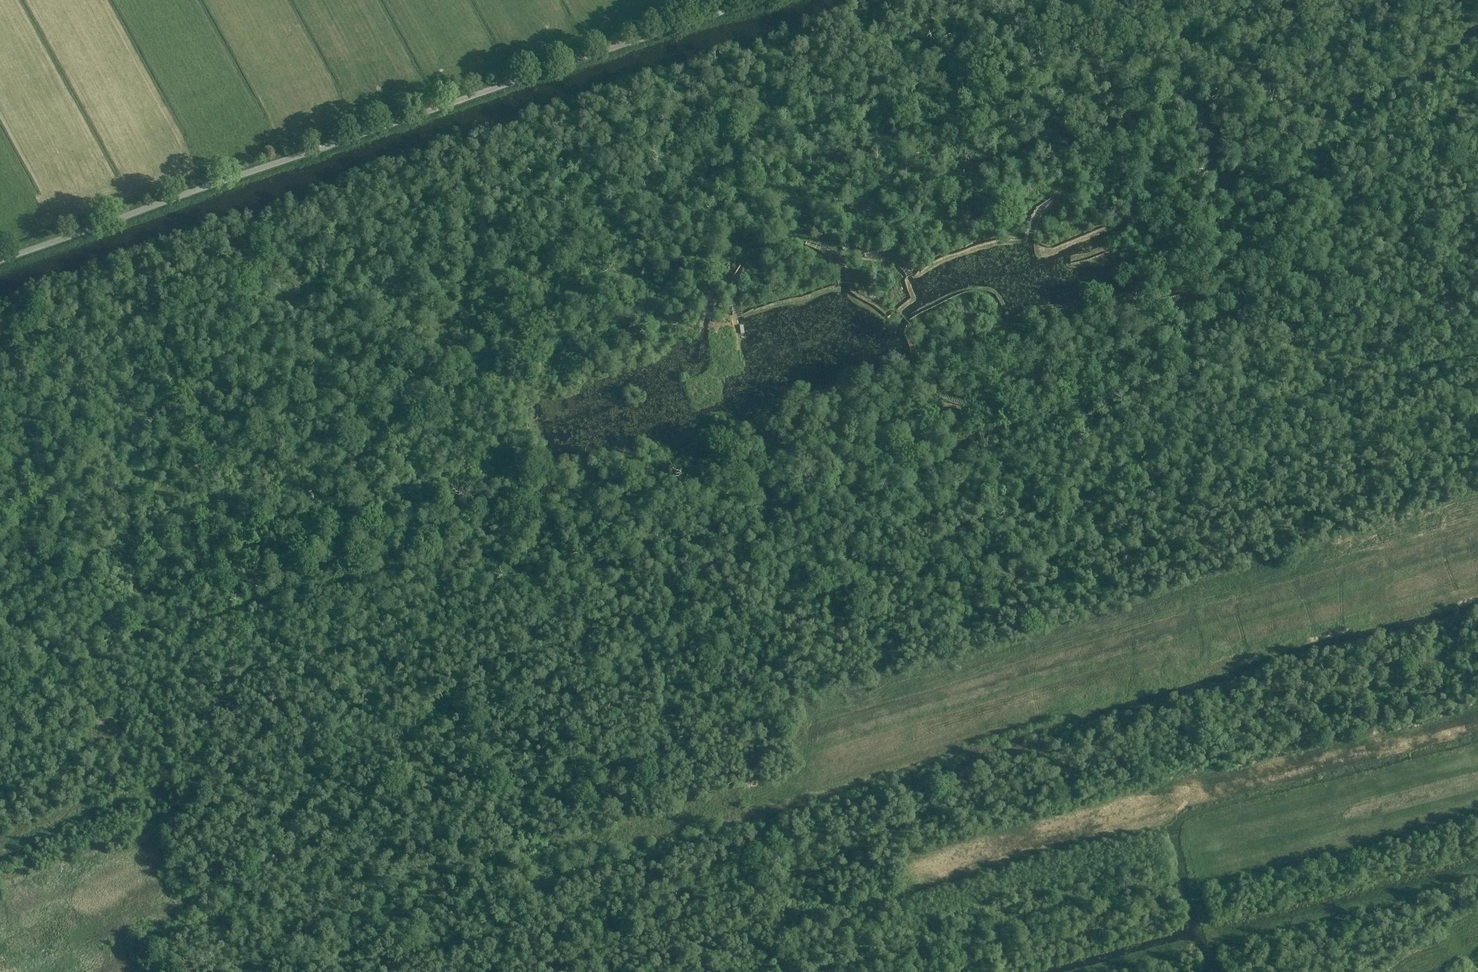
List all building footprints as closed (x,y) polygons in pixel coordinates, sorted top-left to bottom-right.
[(458,99),(466,94),(463,89),(455,94),(458,99)]
